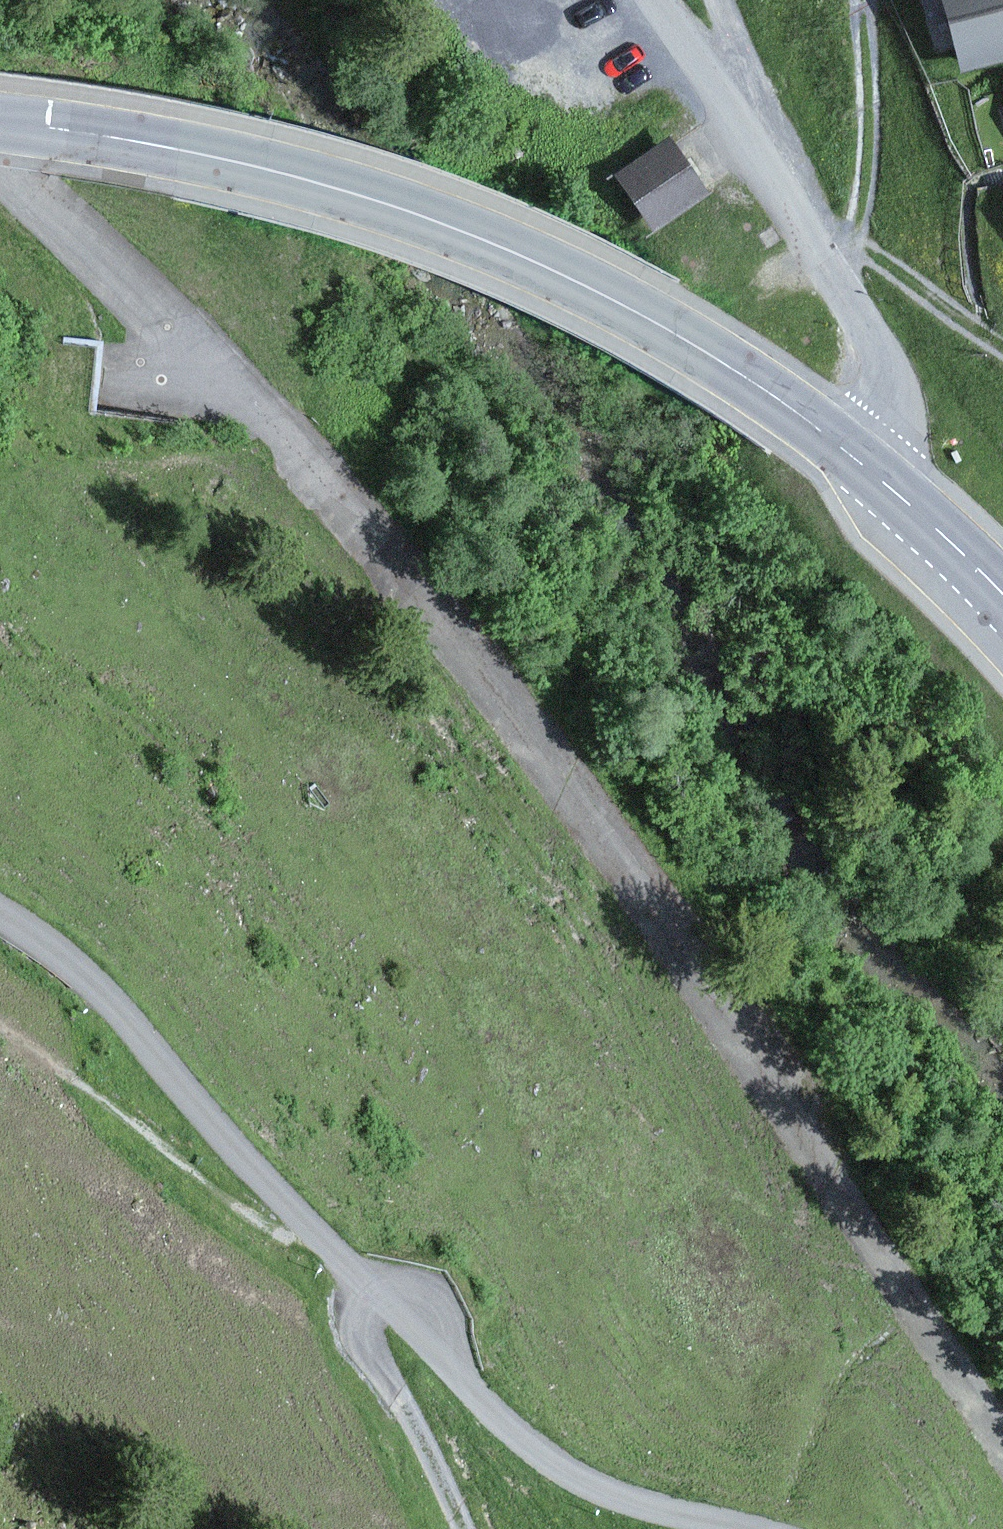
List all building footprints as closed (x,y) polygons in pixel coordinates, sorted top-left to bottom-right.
[(976,65),(1002,58),(1002,0),(959,0),(976,65)] [(731,193),(691,126),(625,165),(664,233),(731,193)]
